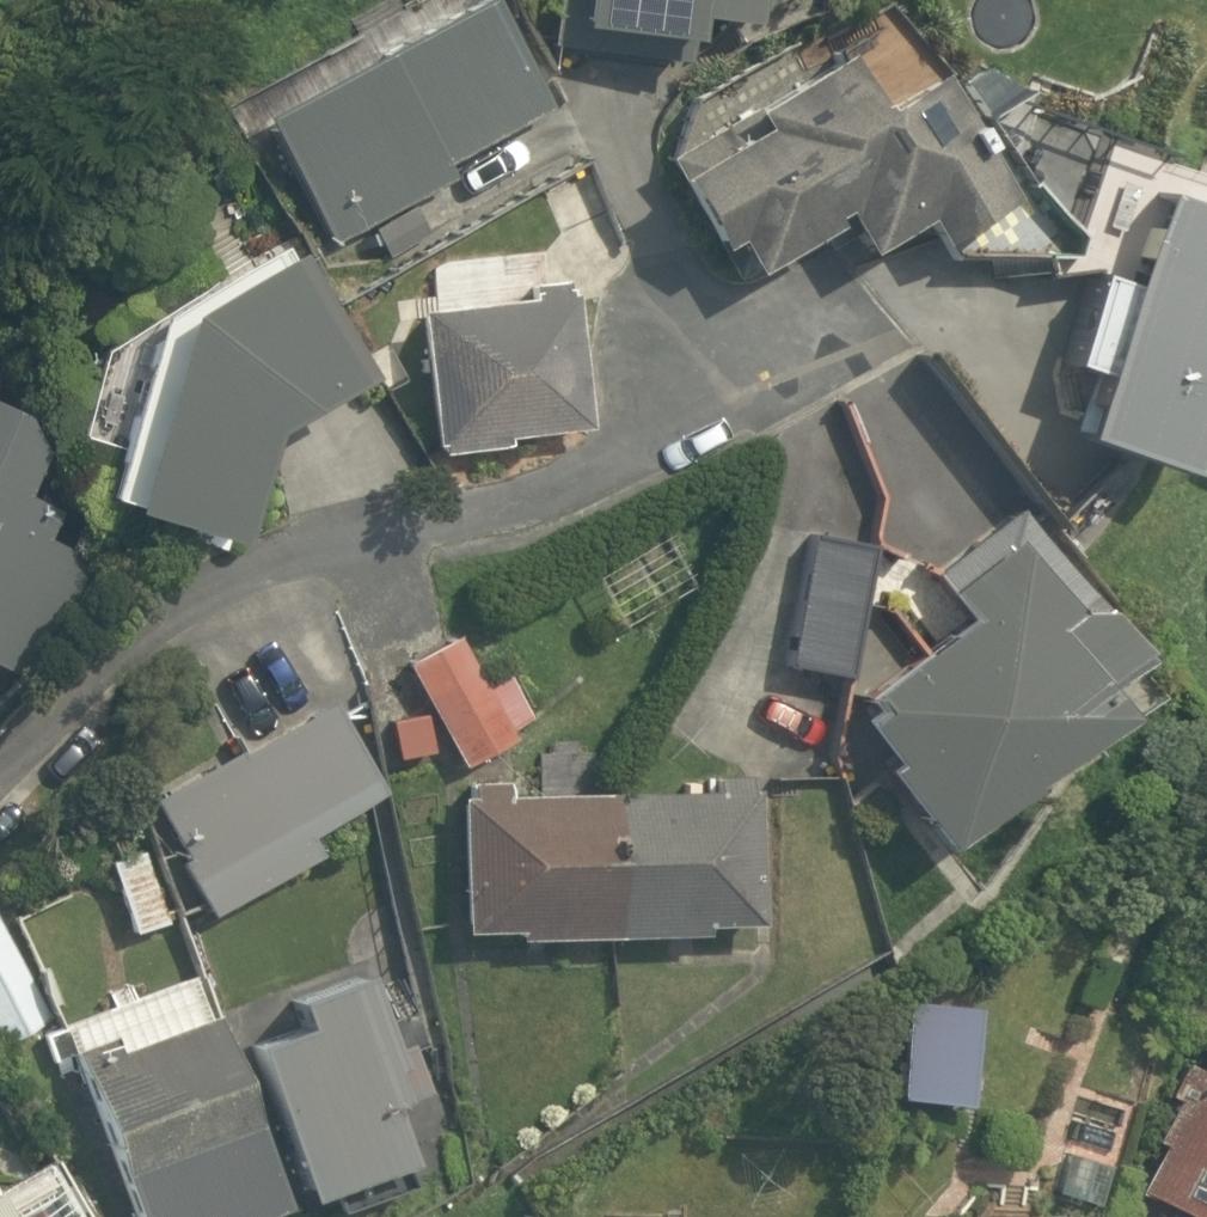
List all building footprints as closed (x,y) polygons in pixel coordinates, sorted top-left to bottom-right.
[(768,34),(773,0),(560,0),(555,40),(712,62),(717,27),(768,34)] [(569,117),(508,5),(276,131),(337,244),(569,117)] [(736,261),(754,248),(781,283),(860,232),(888,268),(934,233),(951,255),(1027,197),(948,93),(905,126),(863,70),(772,52),(697,96),(674,179),(736,261)] [(1106,445),(1206,476),(1206,185),(1161,171),(1152,199),(1179,208),(1154,291),(1118,280),(1088,377),(1124,388),(1106,445)] [(386,387),(301,251),(183,329),(125,507),(266,559),(292,437),(386,387)] [(435,315),(440,454),(593,448),(588,280),(523,283),(524,312),(435,315)] [(0,431),(0,667),(41,684),(99,548),(30,518),(57,455),(0,431)] [(1105,610),(1032,512),(944,578),(982,629),(864,718),(970,858),(1148,724),(1078,630),(1105,610)] [(879,552),(815,540),(789,668),(854,681),(879,552)] [(476,632),(407,669),(461,769),(530,732),(476,632)] [(321,845),(395,805),(344,709),(166,804),(226,916),(330,861),(321,845)] [(771,795),(479,791),(476,940),(768,945),(771,795)] [(158,858),(119,868),(137,936),(177,925),(158,858)] [(55,1014),(0,906),(0,1041),(55,1014)] [(243,1054),(311,1216),(313,1216),(422,1172),(399,1114),(436,1099),(386,978),(291,1017),(298,1032),(243,1054)] [(63,1042),(135,1216),(311,1216),(243,1054),(213,980),(63,1042)] [(996,1012),(918,1004),(907,1106),(985,1114),(996,1012)] [(1152,1195),(1197,1216),(1206,1216),(1206,1079),(1196,1103),(1182,1096),(1159,1144),(1173,1150),(1152,1195)] [(9,1197),(0,1202),(0,1216),(21,1216),(9,1197)]
